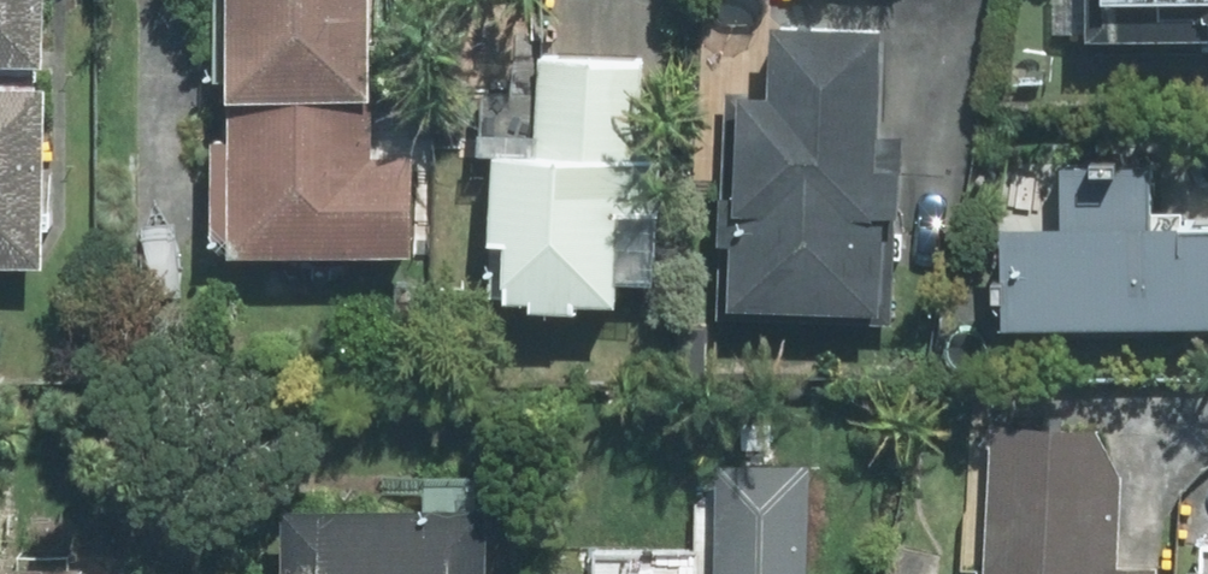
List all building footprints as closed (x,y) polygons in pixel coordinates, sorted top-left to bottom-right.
[(31,67),(34,0),(0,0),(0,65),(31,67)] [(215,101),(207,262),(400,272),(406,157),(366,155),(368,109),(359,108),(364,0),(210,0),(205,100),(215,101)] [(1068,39),(1207,50),(1207,0),(1050,0),(1047,37),(1068,39)] [(900,170),(874,169),(880,29),(731,23),(724,204),(708,203),(703,307),(868,314),(872,224),(898,225),(900,170)] [(531,59),(529,155),(477,154),(474,310),(598,313),(599,281),(647,283),(650,158),(637,157),(639,62),(531,59)] [(22,273),(36,92),(0,90),(0,271),(22,273)] [(1052,234),(978,233),(978,328),(1207,329),(1207,234),(1147,234),(1147,157),(1052,156),(1052,234)] [(1157,572),(1112,569),(1119,464),(1101,463),(1103,422),(985,415),(975,573),(1157,573),(1157,572)] [(703,549),(551,548),(551,573),(797,573),(798,471),(703,470),(703,549)] [(480,514),(274,504),(272,537),(271,573),(477,573),(480,514)] [(108,566),(0,560),(0,573),(108,573),(108,566)]
